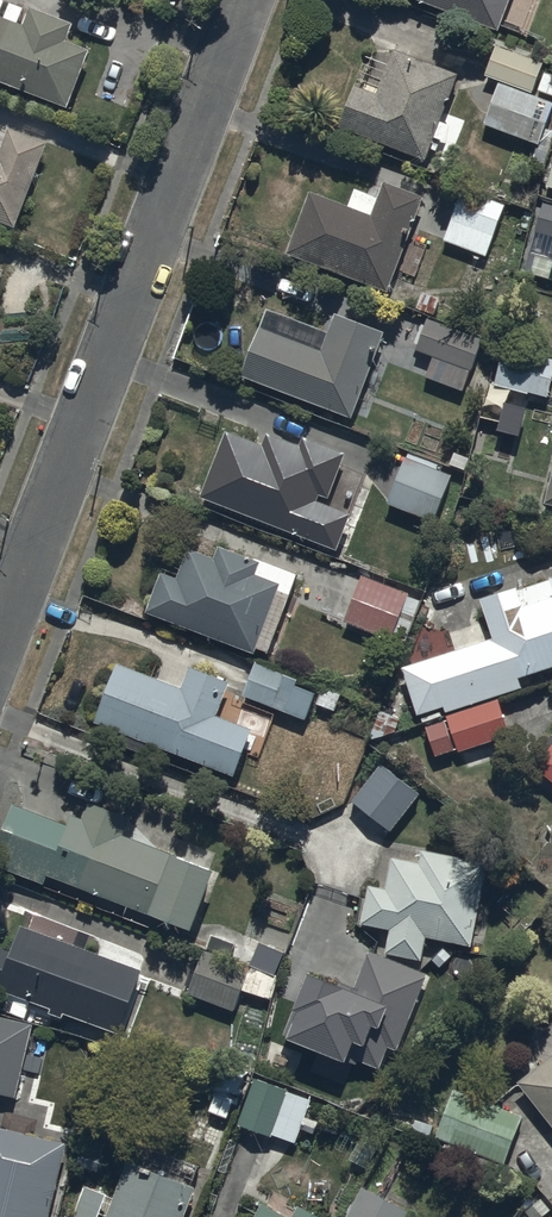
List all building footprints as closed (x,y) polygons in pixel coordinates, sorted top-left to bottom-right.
[(69,107),(91,49),(67,39),(74,22),(31,6),(24,22),(19,20),(24,7),(11,2),(5,17),(0,15),(6,0),(0,0),(0,80),(69,107)] [(502,27),(512,0),(426,0),(502,27)] [(482,123),(540,143),(551,108),(551,101),(533,95),(535,89),(551,95),(551,75),(541,71),(545,58),(498,41),(486,74),(497,78),(482,123)] [(354,84),(338,126),(426,160),(436,135),(444,138),(450,123),(442,120),(460,74),(395,50),(379,93),(354,84)] [(17,227),(49,144),(10,128),(0,153),(0,220),(17,227)] [(309,192),(286,253),(388,291),(423,197),(386,183),(381,195),(357,186),(349,207),(309,192)] [(506,204),(462,189),(444,241),(487,256),(506,204)] [(542,201),(532,236),(551,242),(551,204),(542,201)] [(331,330),(271,307),(242,374),(355,417),(388,331),(337,311),(331,330)] [(485,340),(428,317),(416,349),(435,357),(428,375),(465,390),(485,340)] [(505,344),(496,384),(551,397),(551,395),(551,355),(505,344)] [(229,429),(203,494),(339,549),(353,513),(320,500),(322,494),(331,497),(348,454),(305,437),(302,444),(267,430),(262,442),(229,429)] [(407,458),(389,501),(437,520),(455,477),(407,458)] [(164,569),(149,610),(269,655),(301,574),(221,545),(217,555),(193,547),(182,576),(164,569)] [(411,592),(365,574),(346,622),(391,640),(411,592)] [(419,715),(446,706),(448,712),(525,687),(522,677),(551,668),(551,579),(482,601),(489,624),(451,636),(455,650),(404,666),(419,715)] [(307,718),(317,691),(297,683),(300,675),(261,661),(248,697),(307,718)] [(119,664),(98,718),(237,773),(256,726),(219,712),(231,681),(190,665),(181,688),(119,664)] [(450,720),(428,727),(438,757),(510,733),(499,700),(449,716),(450,720)] [(539,764),(551,776),(551,747),(539,764)] [(422,792),(383,763),(355,801),(394,830),(422,792)] [(17,803),(0,849),(0,864),(47,881),(49,876),(195,931),(219,869),(128,834),(134,818),(92,802),(86,817),(75,813),(71,823),(17,803)] [(370,884),(363,921),(393,927),(389,950),(426,957),(430,936),(476,944),(491,862),(426,850),(424,863),(394,858),(388,888),(370,884)] [(23,925),(14,949),(2,944),(0,949),(0,987),(53,1007),(51,1013),(65,1018),(67,1012),(124,1034),(147,972),(23,925)] [(311,972),(286,1033),(381,1071),(392,1044),(400,1048),(431,972),(373,949),(356,990),(311,972)] [(252,969),(205,950),(188,992),(236,1011),(252,969)] [(19,1094),(34,1024),(0,1017),(0,1090),(19,1094)] [(536,1034),(551,1053),(551,1022),(536,1034)] [(521,1080),(551,1120),(551,1055),(521,1080)] [(312,1099),(257,1077),(238,1123),(272,1136),(273,1133),(295,1142),(312,1099)] [(524,1117),(456,1089),(438,1133),(506,1161),(524,1117)] [(0,1126),(0,1216),(52,1216),(71,1144),(0,1126)] [(73,1216),(186,1216),(199,1186),(178,1178),(185,1161),(142,1143),(134,1162),(130,1160),(115,1196),(86,1185),(73,1216)] [(363,1186),(347,1216),(408,1216),(411,1211),(363,1186)] [(262,1202),(254,1216),(292,1216),(262,1202)] [(300,1205),(294,1216),(323,1216),(300,1205)]
